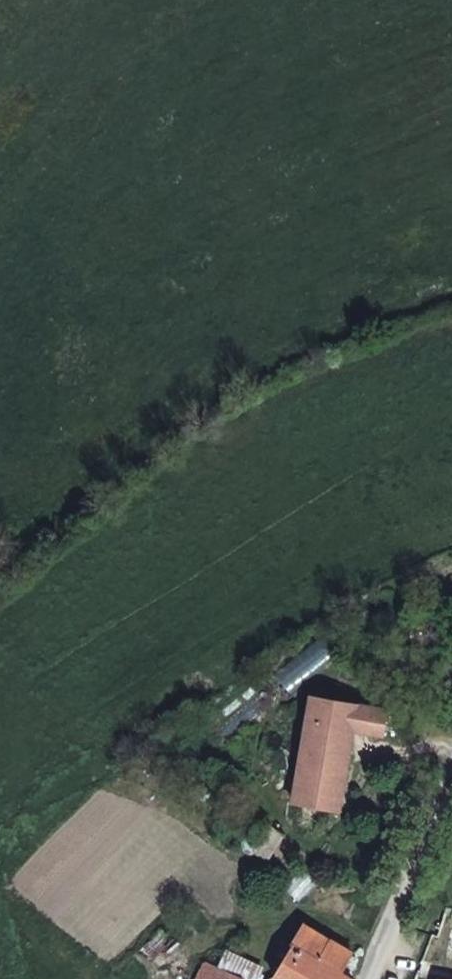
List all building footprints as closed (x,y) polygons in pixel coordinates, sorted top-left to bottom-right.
[(389,721),(317,705),(294,812),(335,821),(355,729),(386,736),(389,721)] [(260,855),(275,862),(288,843),(273,834),(260,855)] [(260,855),(256,862),(271,870),(275,862),(260,855)] [(348,964),(304,937),(276,978),(341,978),(348,964)]
